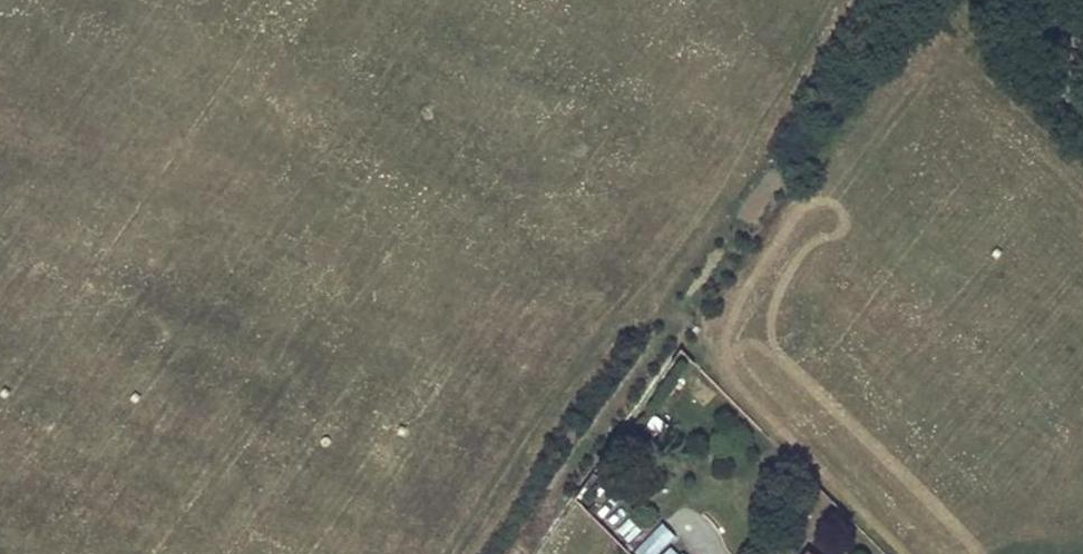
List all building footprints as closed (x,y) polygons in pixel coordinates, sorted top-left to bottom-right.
[(663,524),(635,552),(637,553),(659,553),(676,537),(663,524)]
